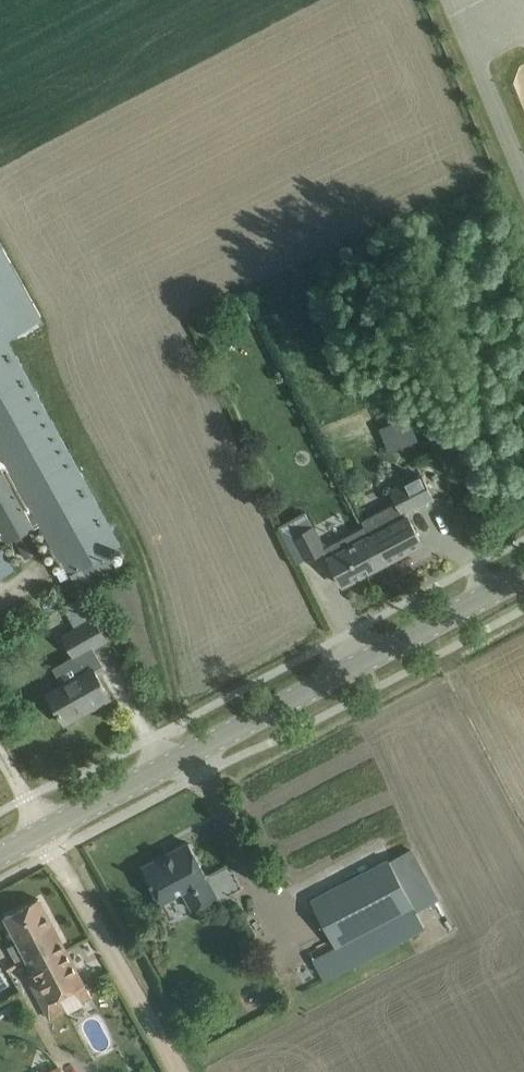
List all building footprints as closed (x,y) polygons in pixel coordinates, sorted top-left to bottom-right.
[(42,318),(0,242),(0,341),(42,318)] [(14,569),(2,546),(16,538),(27,557),(40,550),(29,531),(40,525),(60,560),(63,559),(70,573),(121,545),(6,338),(0,341),(0,530),(1,532),(0,533),(0,577),(14,569)] [(403,404),(391,409),(396,421),(393,422),(402,445),(417,439),(403,404)] [(433,497),(421,474),(390,490),(402,513),(433,497)] [(407,515),(371,534),(385,561),(422,542),(407,515)] [(385,561),(371,534),(366,525),(324,548),(325,549),(342,584),(385,561)] [(313,526),(312,526),(296,535),(307,558),(325,549),(324,548),(313,526)] [(75,657),(92,647),(106,639),(94,618),(92,619),(79,596),(64,605),(77,628),(63,636),(75,657)] [(92,647),(75,657),(55,668),(64,683),(48,692),(65,723),(84,712),(82,708),(108,693),(93,667),(100,662),(92,647)] [(207,876),(199,861),(189,842),(142,867),(161,901),(183,889),(193,908),(216,896),(206,877),(207,876)] [(404,858),(392,865),(389,859),(312,899),(335,943),(310,955),(325,982),(425,928),(416,911),(428,904),(404,858)] [(4,917),(26,957),(40,949),(45,959),(66,948),(39,898),(4,917)] [(40,949),(26,957),(50,1001),(85,983),(66,948),(45,959),(40,949)] [(5,975),(0,965),(0,988),(9,983),(5,975)]
